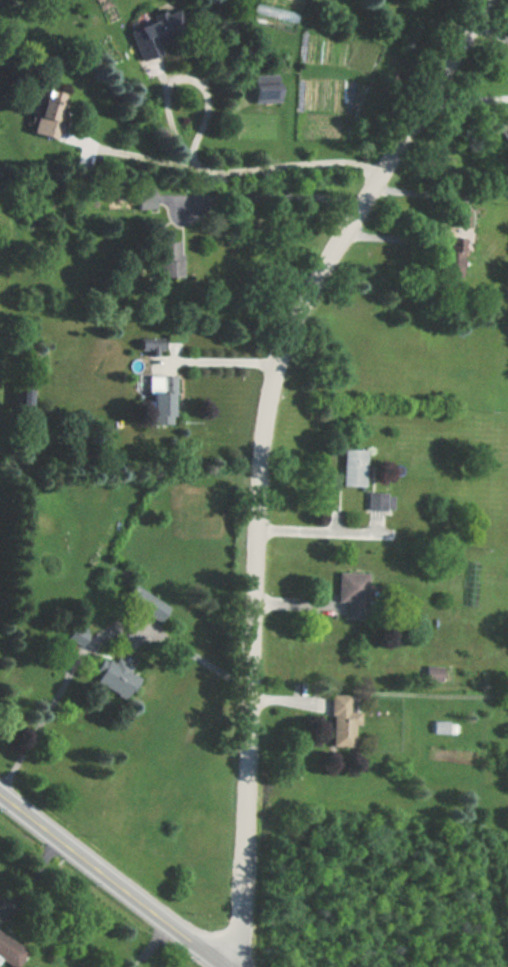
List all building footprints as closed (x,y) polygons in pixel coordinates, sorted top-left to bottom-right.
[(162,52),(158,42),(172,35),(166,21),(160,23),(156,13),(127,25),(142,61),(162,52)] [(251,75),(251,102),(278,102),(278,75),(251,75)] [(41,88),(31,132),(53,137),(63,93),(41,88)] [(507,114),(495,122),(507,142),(507,141),(507,116),(507,114)] [(177,242),(158,241),(157,275),(176,276),(177,242)] [(173,375),(146,376),(147,424),(163,424),(162,417),(173,417),(173,375)] [(30,408),(30,382),(15,382),(15,408),(30,408)] [(365,449),(342,449),(342,487),(365,487),(365,449)] [(392,510),(392,493),(367,493),(367,510),(392,510)] [(367,572),(337,573),(337,604),(346,604),(347,618),(367,618),(367,572)] [(124,600),(159,622),(164,613),(158,610),(163,603),(133,585),(124,600)] [(65,638),(80,646),(87,633),(73,625),(65,638)] [(134,662),(119,653),(113,663),(102,657),(90,679),(125,699),(138,677),(128,671),(134,662)] [(439,679),(438,671),(426,672),(427,680),(439,679)] [(331,747),(353,747),(353,725),(359,725),(359,711),(350,711),(350,694),(331,694),(331,747)] [(14,966),(18,966),(29,951),(0,932),(0,958),(14,966)]
